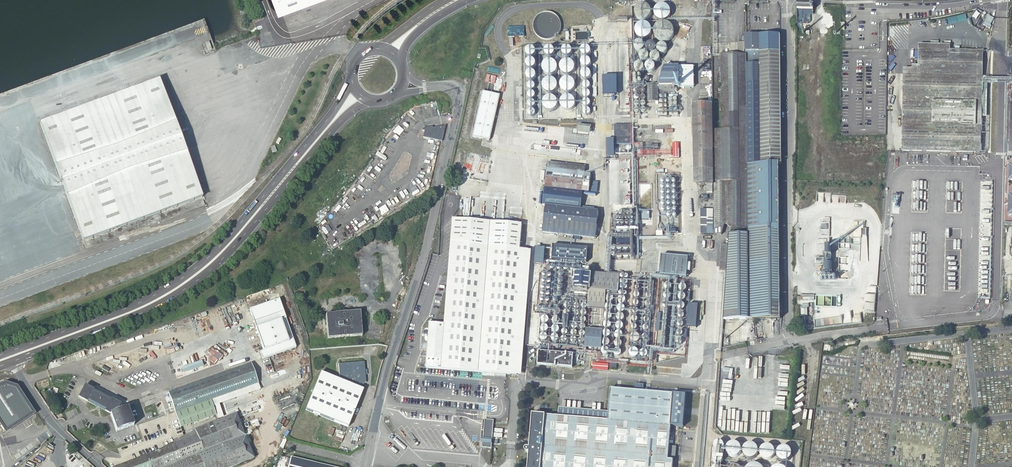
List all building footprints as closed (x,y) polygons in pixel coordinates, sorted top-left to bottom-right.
[(278,14),(316,0),(273,0),(278,14)] [(797,3),(797,8),(797,19),(800,19),(800,16),(802,16),(802,14),(812,14),(813,10),(813,5),(811,3),(797,3)] [(636,9),(635,11),(635,14),(636,16),(637,18),(639,20),(642,20),(645,20),(647,19),(649,17),(650,15),(651,12),(650,10),(649,8),(647,6),(645,5),(642,4),(639,5),(637,7),(636,9)] [(655,9),(654,11),(654,14),(654,16),(656,18),(658,20),(660,21),(662,21),(665,20),(667,19),(669,17),(670,15),(670,12),(669,10),(668,8),(666,6),(664,5),(661,5),(659,6),(657,7),(655,9)] [(656,26),(654,29),(654,32),(654,35),(656,38),(658,41),(661,42),(664,42),(668,42),(670,40),(673,37),(674,34),(674,31),(673,28),(671,25),(668,23),(665,22),(662,23),(659,24),(656,26)] [(635,31),(635,33),(637,36),(639,38),(641,39),(644,39),(647,39),(649,37),(651,35),(651,32),(651,29),(650,27),(648,25),(645,24),(643,23),(640,24),(638,26),(636,28),(635,31)] [(761,32),(760,33),(760,36),(746,36),(746,108),(747,229),(748,234),(729,234),(728,245),(726,270),(723,319),(780,320),(779,228),(780,203),(778,163),(781,163),(779,36),(765,36),(765,33),(764,32),(761,32)] [(635,45),(634,47),(635,49),(636,50),(638,51),(640,51),(642,51),(643,50),(644,48),(644,46),(644,44),(643,43),(641,42),(639,42),(637,42),(636,43),(635,45)] [(648,44),(646,45),(646,47),(646,49),(646,51),(647,52),(649,53),(650,53),(652,53),(654,52),(655,51),(655,49),(655,47),(654,45),(653,44),(651,43),(650,43),(648,44)] [(658,46),(657,48),(657,49),(657,51),(658,52),(659,54),(661,54),(663,54),(664,54),(666,53),(667,51),(667,49),(667,48),(666,46),(665,45),(663,44),(661,44),(660,45),(658,46)] [(564,48),(563,49),(562,51),(562,52),(562,54),(563,55),(563,56),(565,57),(566,57),(569,57),(570,56),(571,54),(572,52),(571,51),(570,49),(569,48),(567,47),(565,48),(564,48)] [(584,48),(583,48),(582,49),(581,51),(581,52),(581,54),(582,56),(583,56),(584,57),(586,57),(588,57),(590,55),(590,54),(590,52),(590,50),(589,49),(587,47),(585,47),(584,48)] [(526,53),(526,54),(527,57),(529,57),(530,58),(532,58),(533,57),(534,56),(535,55),(535,54),(535,52),(535,51),(534,50),(533,49),(531,48),(530,48),(528,49),(527,50),(526,51),(526,53)] [(545,50),(545,52),(545,55),(546,56),(548,57),(551,57),(552,57),(553,56),(554,55),(554,54),(554,52),(554,51),(553,49),(551,48),(550,48),(549,48),(547,48),(546,49),(545,50)] [(975,153),(978,51),(949,50),(919,50),(918,66),(918,75),(904,75),(902,151),(975,153)] [(641,54),(640,55),(639,57),(640,59),(641,61),(642,62),(644,63),(646,62),(648,61),(649,60),(649,58),(649,56),(648,54),(647,53),(645,53),(643,53),(641,54)] [(652,54),(651,56),(650,58),(650,60),(651,62),(653,63),(655,63),(657,63),(659,62),(660,60),(660,58),(659,56),(658,54),(656,54),(654,53),(652,54)] [(746,229),(745,55),(721,55),(720,102),(712,101),(712,120),(713,185),(714,185),(714,229),(723,230),(724,225),(726,224),(730,230),(746,229)] [(583,59),(582,60),(581,63),(581,65),(581,66),(582,67),(583,68),(584,68),(585,69),(587,69),(589,68),(590,67),(590,65),(590,63),(590,61),(589,60),(587,59),(585,59),(583,59)] [(526,64),(526,65),(526,66),(527,67),(528,68),(529,69),(530,69),(533,69),(534,68),(535,67),(535,66),(535,64),(535,62),(534,61),(532,60),(530,60),(529,60),(527,61),(526,64)] [(567,60),(565,61),(562,62),(561,63),(560,66),(560,68),(560,70),(561,73),(563,74),(566,75),(568,75),(570,74),(572,73),(574,71),(574,68),(574,66),(573,64),(572,62),(569,61),(567,60)] [(545,62),(543,64),(542,66),(542,68),(542,70),(543,72),(545,74),(547,75),(549,75),(551,75),(553,74),(555,73),(556,71),(557,69),(557,67),(556,65),(555,63),(553,62),(551,61),(549,61),(546,61),(545,62)] [(648,63),(647,64),(646,66),(645,67),(646,69),(646,70),(647,72),(649,72),(650,72),(652,72),(654,71),(655,70),(655,68),(655,67),(654,65),(653,64),(652,63),(650,63),(648,63)] [(637,64),(636,65),(635,66),(634,68),(634,70),(635,71),(636,72),(638,73),(639,73),(641,73),(642,72),(643,71),(644,69),(644,67),(643,66),(642,65),(641,64),(639,64),(637,64)] [(680,84),(680,65),(665,65),(659,84),(648,85),(648,100),(659,100),(659,90),(675,90),(675,84),(678,84),(678,83),(678,84),(680,84)] [(694,65),(680,65),(680,84),(684,87),(694,87),(694,65)] [(904,69),(904,75),(918,75),(918,66),(912,66),(911,69),(904,69)] [(584,71),(582,72),(581,73),(581,75),(581,77),(582,78),(583,80),(586,80),(587,80),(589,80),(590,78),(591,77),(591,75),(590,73),(589,72),(587,71),(585,70),(584,71)] [(527,73),(526,74),(526,77),(526,78),(527,79),(528,80),(531,81),(532,81),(534,80),(535,78),(536,77),(535,75),(535,74),(533,72),(532,72),(530,71),(529,72),(527,73)] [(559,85),(560,87),(560,89),(562,91),(563,92),(566,93),(568,93),(570,93),(572,91),(573,90),(574,88),(574,85),(574,83),(573,81),(571,80),(569,79),(567,78),(565,79),(563,79),(561,81),(560,83),(559,85)] [(542,83),(542,86),(542,88),(543,90),(545,92),(547,93),(550,93),(552,93),(554,92),(556,90),(557,87),(557,85),(556,83),(555,81),(553,79),(550,79),(548,79),(546,80),(544,81),(542,83)] [(159,80),(40,124),(70,205),(188,157),(159,80)] [(488,140),(498,97),(482,93),(472,137),(488,140)] [(560,101),(560,104),(560,106),(561,108),(563,110),(565,111),(568,111),(570,111),(572,110),(574,108),(575,106),(575,104),(574,101),(573,99),(572,98),(570,97),(567,96),(565,97),(563,98),(561,99),(560,101)] [(543,101),(543,104),(543,106),(544,108),(546,110),(548,111),(550,111),(553,111),(555,110),(556,108),(557,105),(557,103),(557,101),(555,99),(553,97),(551,97),(548,97),(546,98),(544,99),(543,101)] [(693,103),(695,184),(707,184),(707,191),(712,191),(712,184),(711,103),(693,103)] [(578,125),(577,132),(590,134),(591,126),(578,125)] [(632,144),(631,125),(615,126),(615,127),(612,127),(612,131),(615,131),(615,144),(632,144)] [(442,141),(445,127),(445,126),(433,128),(432,127),(423,128),(423,131),(424,131),(423,137),(441,141),(442,141)] [(654,235),(653,150),(637,150),(638,235),(654,235)] [(616,154),(616,160),(616,205),(633,205),(632,154),(616,154)] [(188,157),(70,205),(83,241),(202,197),(188,157)] [(608,205),(616,205),(616,160),(603,160),(603,170),(607,170),(608,205)] [(578,173),(547,169),(542,206),(545,206),(542,232),(595,238),(598,212),(580,210),(582,191),(576,191),(578,173)] [(590,174),(578,173),(576,191),(582,191),(589,192),(590,174)] [(701,210),(701,235),(713,234),(713,210),(701,210)] [(453,217),(451,242),(520,249),(522,224),(453,217)] [(634,234),(616,234),(616,245),(634,245),(634,234)] [(520,249),(451,242),(444,325),(430,324),(426,368),(516,375),(526,250),(520,249)] [(726,270),(728,245),(721,244),(720,269),(726,270)] [(553,246),(552,262),(587,265),(588,249),(553,246)] [(535,265),(544,265),(545,250),(536,249),(535,265)] [(531,250),(526,250),(516,375),(521,375),(531,250)] [(687,276),(688,257),(662,255),(660,274),(687,276)] [(832,275),(832,265),(824,265),(824,275),(832,275)] [(551,304),(554,273),(542,272),(539,303),(551,304)] [(589,289),(588,309),(605,310),(606,292),(619,293),(619,289),(619,284),(620,280),(620,275),(591,273),(591,274),(576,273),(575,288),(589,289)] [(262,359),(295,348),(283,311),(279,299),(249,310),(252,320),(255,328),(263,351),(260,352),(262,359)] [(359,311),(325,313),(327,338),(361,335),(359,311)] [(540,316),(533,315),(531,331),(539,332),(540,316)] [(587,329),(585,348),(602,349),(603,330),(587,329)] [(572,368),(573,354),(539,352),(538,365),(572,368)] [(306,410),(348,427),(364,390),(362,389),(365,383),(366,383),(364,362),(338,364),(340,380),(321,372),(306,410)] [(245,366),(252,386),(258,384),(251,364),(245,366)] [(212,400),(252,386),(245,366),(168,393),(176,413),(212,400)] [(0,387),(0,419),(7,429),(33,412),(17,387),(7,385),(0,387)] [(77,398),(111,414),(117,432),(134,426),(128,409),(126,409),(120,406),(121,404),(84,385),(77,398)] [(622,390),(610,389),(607,420),(532,414),(530,447),(527,447),(525,448),(525,451),(526,452),(529,453),(528,466),(673,466),(673,461),(668,460),(670,425),(683,426),(686,395),(622,390)] [(217,415),(212,400),(176,413),(181,427),(217,415)] [(116,466),(232,466),(254,458),(237,414),(197,429),(157,451),(116,466)] [(483,438),(492,439),(493,420),(485,419),(483,438)] [(714,446),(715,449),(717,451),(720,451),(723,450),(724,448),(725,445),(724,443),(722,441),(719,440),(716,441),(715,444),(714,446)] [(729,455),(732,457),(735,457),(739,455),(741,453),(742,449),(740,445),(738,443),(734,442),(731,443),(728,445),(726,448),(727,452),(729,455)] [(746,457),(749,459),(753,459),(756,457),(758,454),(759,451),(758,447),(755,445),(752,444),(748,444),(745,447),(744,450),(744,454),(746,457)] [(762,458),(766,459),(769,460),(773,458),(775,455),(775,452),(774,448),(772,445),(768,444),(765,445),(762,447),(760,451),(760,454),(762,458)] [(779,459),(782,461),(786,461),(789,460),(792,457),(792,453),(791,450),(788,447),(785,446),(781,447),(778,449),(777,452),(777,456),(779,459)] [(713,459),(714,461),(716,463),(719,463),(721,462),(723,460),(724,458),(723,455),(721,453),(718,453),(715,454),(713,456),(713,459)] [(288,466),(329,466),(291,457),(288,466)]
